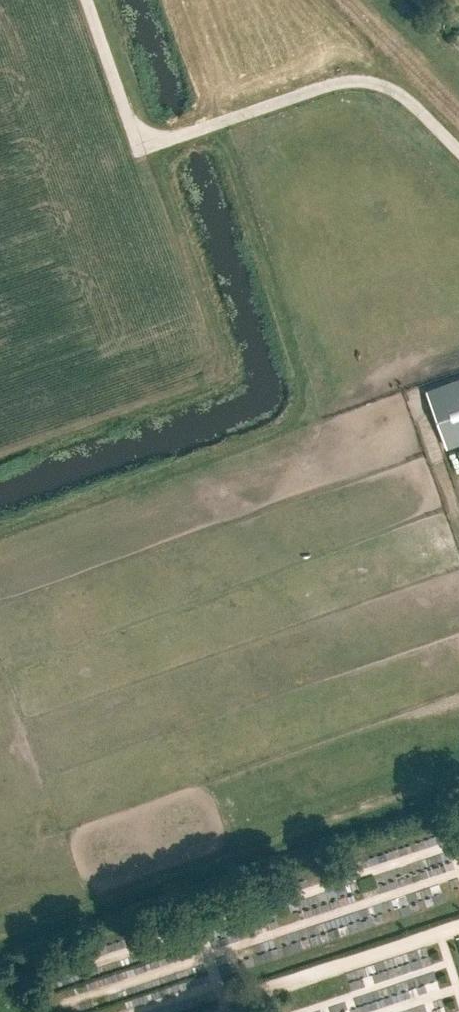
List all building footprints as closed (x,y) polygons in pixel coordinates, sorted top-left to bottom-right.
[(426,390),(446,446),(458,442),(458,379),(426,390)] [(428,967),(432,985),(441,984),(438,967),(433,968),(429,948),(424,949),(425,956),(414,958),(416,970),(428,967)]
